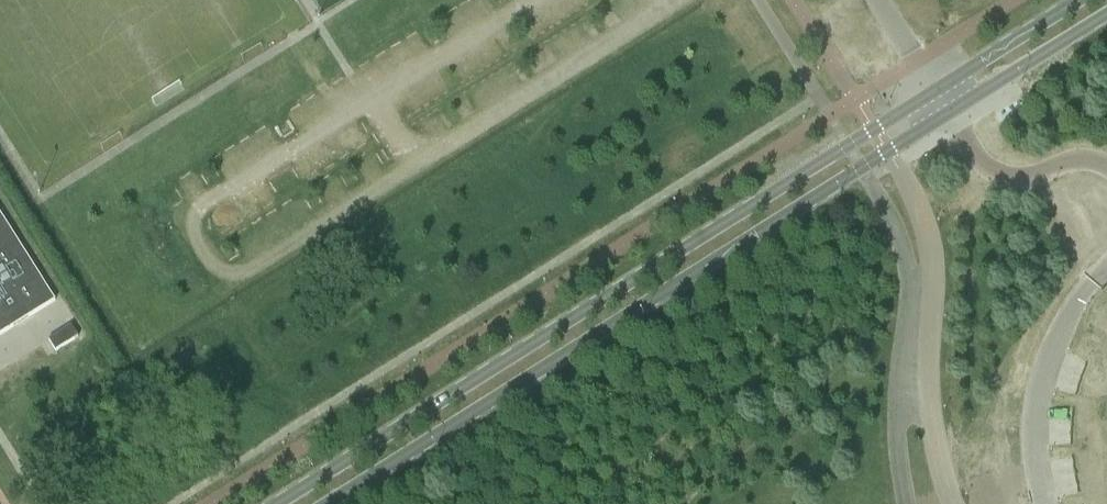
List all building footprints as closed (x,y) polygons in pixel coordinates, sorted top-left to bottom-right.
[(55,300),(0,213),(0,335),(55,300)] [(77,335),(70,324),(48,340),(56,350),(77,335)]
